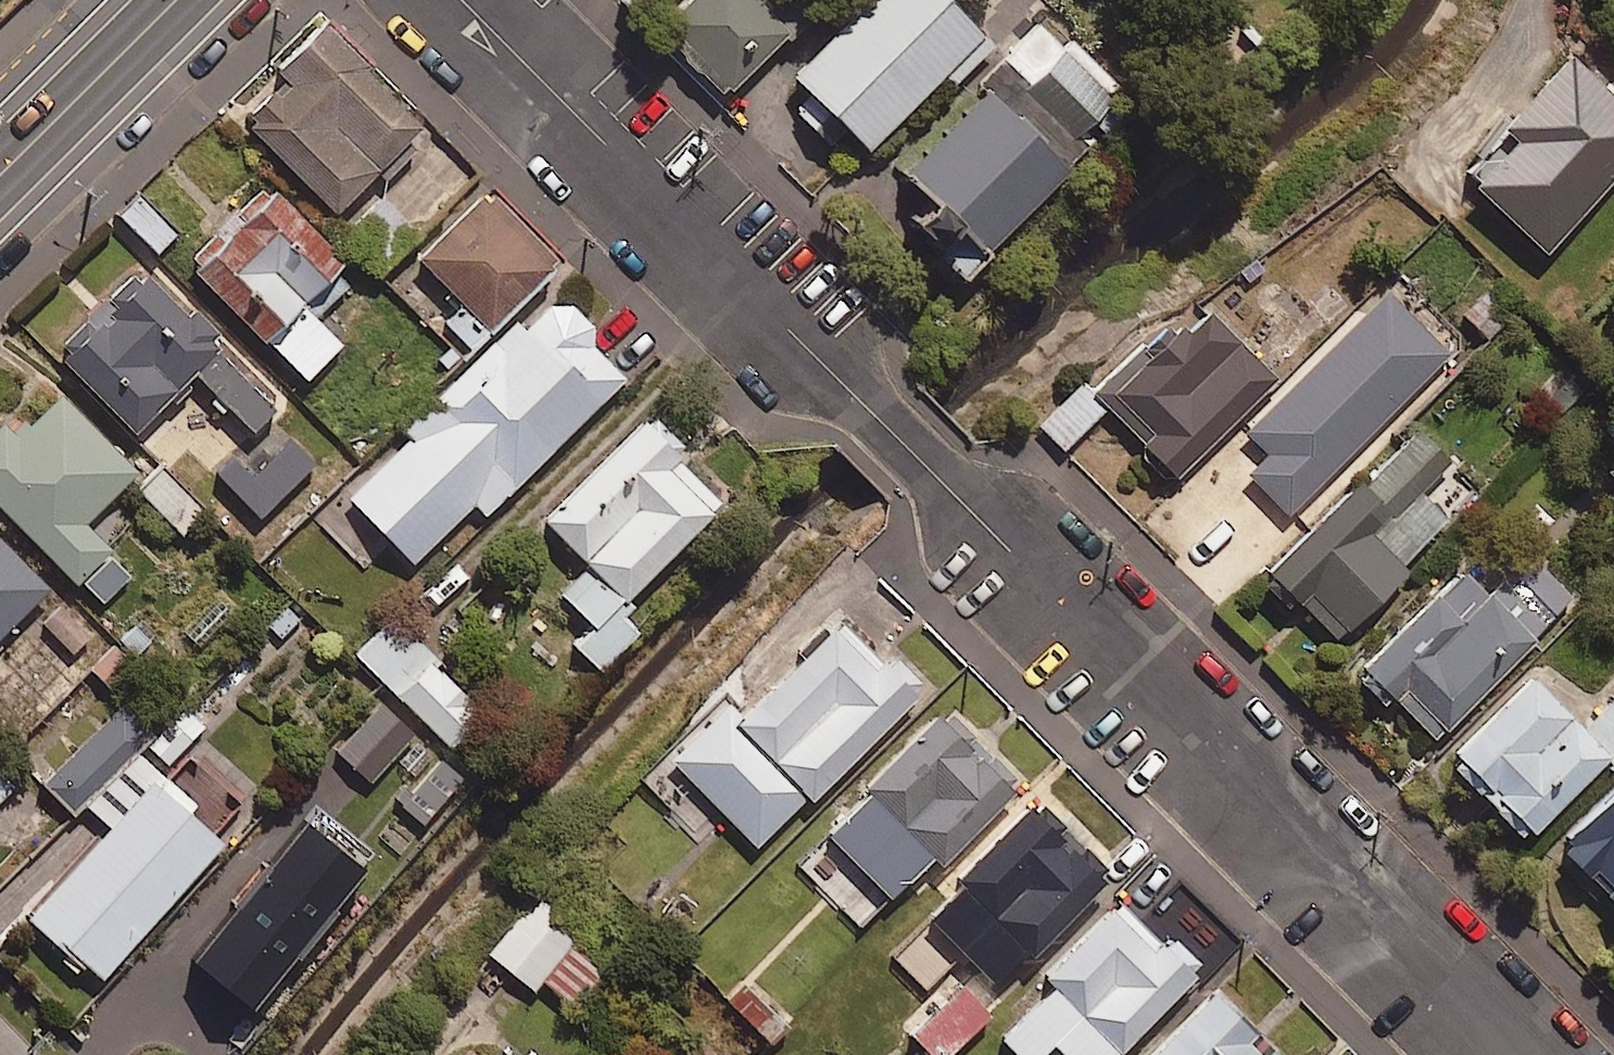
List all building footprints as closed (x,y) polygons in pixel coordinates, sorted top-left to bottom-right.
[(663,15),(728,81),(785,26),(760,0),(678,0),(663,15)] [(947,0),(873,0),(791,82),(867,159),(943,84),(952,92),(996,49),(947,0)] [(377,64),(332,19),(282,69),(290,77),(254,114),(262,121),(255,127),(343,214),(385,173),(391,179),(421,149),(414,141),(429,126),(372,69),(377,64)] [(1109,95),(1061,45),(1021,83),(1069,133),(1109,95)] [(1569,49),(1502,122),(1511,130),(1468,177),(1547,249),(1613,175),(1613,90),(1569,49)] [(904,209),(961,268),(1070,162),(985,76),(895,165),(922,192),(904,209)] [(554,253),(486,183),(416,251),(484,321),(554,253)] [(274,194),(268,187),(244,212),(235,212),(220,226),(220,234),(199,256),(208,265),(203,270),(314,378),(348,343),(319,316),(346,289),(338,280),(356,261),(280,188),(274,194)] [(182,233),(142,193),(121,213),(162,254),(182,233)] [(410,224),(380,193),(353,219),(383,250),(410,224)] [(193,314),(153,274),(145,281),(138,273),(112,299),(106,300),(91,314),(89,322),(67,344),(78,354),(72,360),(142,431),(176,397),(181,402),(196,386),(192,382),(200,374),(223,396),(218,402),(228,412),(234,406),(261,432),(283,410),(224,351),(226,348),(220,341),(227,334),(200,307),(193,314)] [(1519,304),(1494,280),(1462,312),(1487,337),(1519,304)] [(340,485),(420,568),(629,367),(548,284),(340,485)] [(1190,285),(1087,386),(1172,473),(1275,372),(1190,285)] [(1454,358),(1384,287),(1238,428),(1263,454),(1244,473),(1288,518),(1454,358)] [(0,431),(0,503),(81,585),(84,581),(106,604),(134,577),(113,556),(118,551),(91,524),(144,472),(66,393),(34,424),(21,411),(0,431)] [(720,497),(641,416),(542,512),(586,558),(557,586),(591,622),(621,593),(720,497)] [(209,514),(163,467),(139,490),(184,537),(209,514)] [(1357,475),(1260,569),(1327,637),(1405,562),(1372,528),(1391,510),(1357,475)] [(0,532),(0,642),(55,587),(0,532)] [(1460,556),(1349,664),(1427,744),(1575,601),(1526,551),(1490,586),(1460,556)] [(727,695),(668,752),(756,843),(919,687),(841,607),(739,707),(727,695)] [(484,705),(386,617),(352,654),(450,742),(484,705)] [(1528,669),(1447,748),(1530,833),(1611,754),(1581,724),(1528,669)] [(1611,754),(1613,751),(1613,692),(1581,724),(1611,754)] [(182,702),(141,744),(161,763),(202,721),(182,702)] [(150,732),(121,703),(43,782),(72,811),(150,732)] [(1015,782),(941,705),(821,821),(895,898),(1015,782)] [(425,755),(372,711),(354,733),(408,777),(425,755)] [(18,786),(0,768),(0,804),(18,786)] [(149,774),(24,910),(95,975),(220,840),(149,774)] [(1555,841),(1613,901),(1613,784),(1555,841)] [(1100,878),(1024,801),(953,869),(1029,947),(1100,878)] [(299,813),(194,944),(251,990),(357,859),(299,813)] [(535,889),(487,948),(533,986),(581,927),(535,889)] [(999,1032),(1021,1054),(1026,1054),(1046,1036),(1064,1054),(1105,1054),(1195,967),(1123,892),(1041,971),(1051,981),(999,1032)] [(965,980),(908,1031),(930,1054),(940,1054),(991,1008),(965,980)] [(1215,985),(1142,1054),(1283,1054),(1215,985)]
